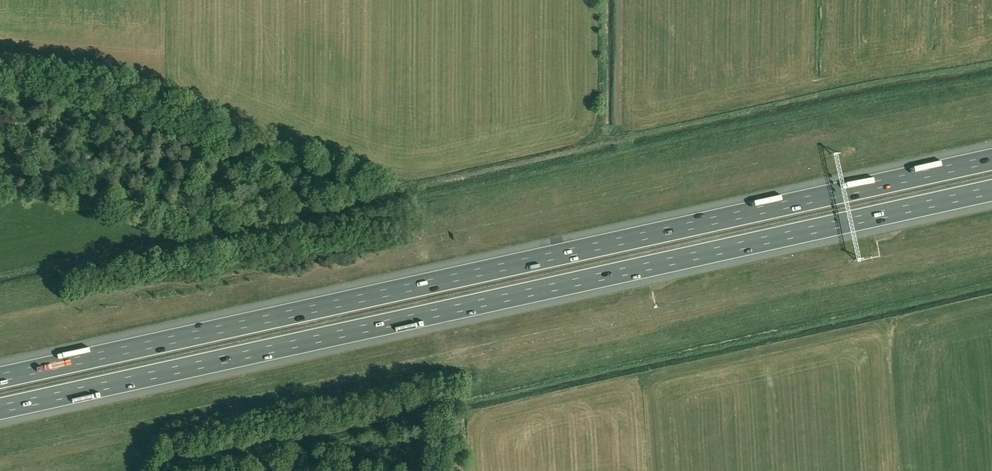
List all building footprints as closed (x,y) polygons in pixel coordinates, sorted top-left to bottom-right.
[(304,358),(326,355),(325,344),(302,348),(304,358)] [(165,386),(188,382),(187,376),(164,380),(165,386)]
